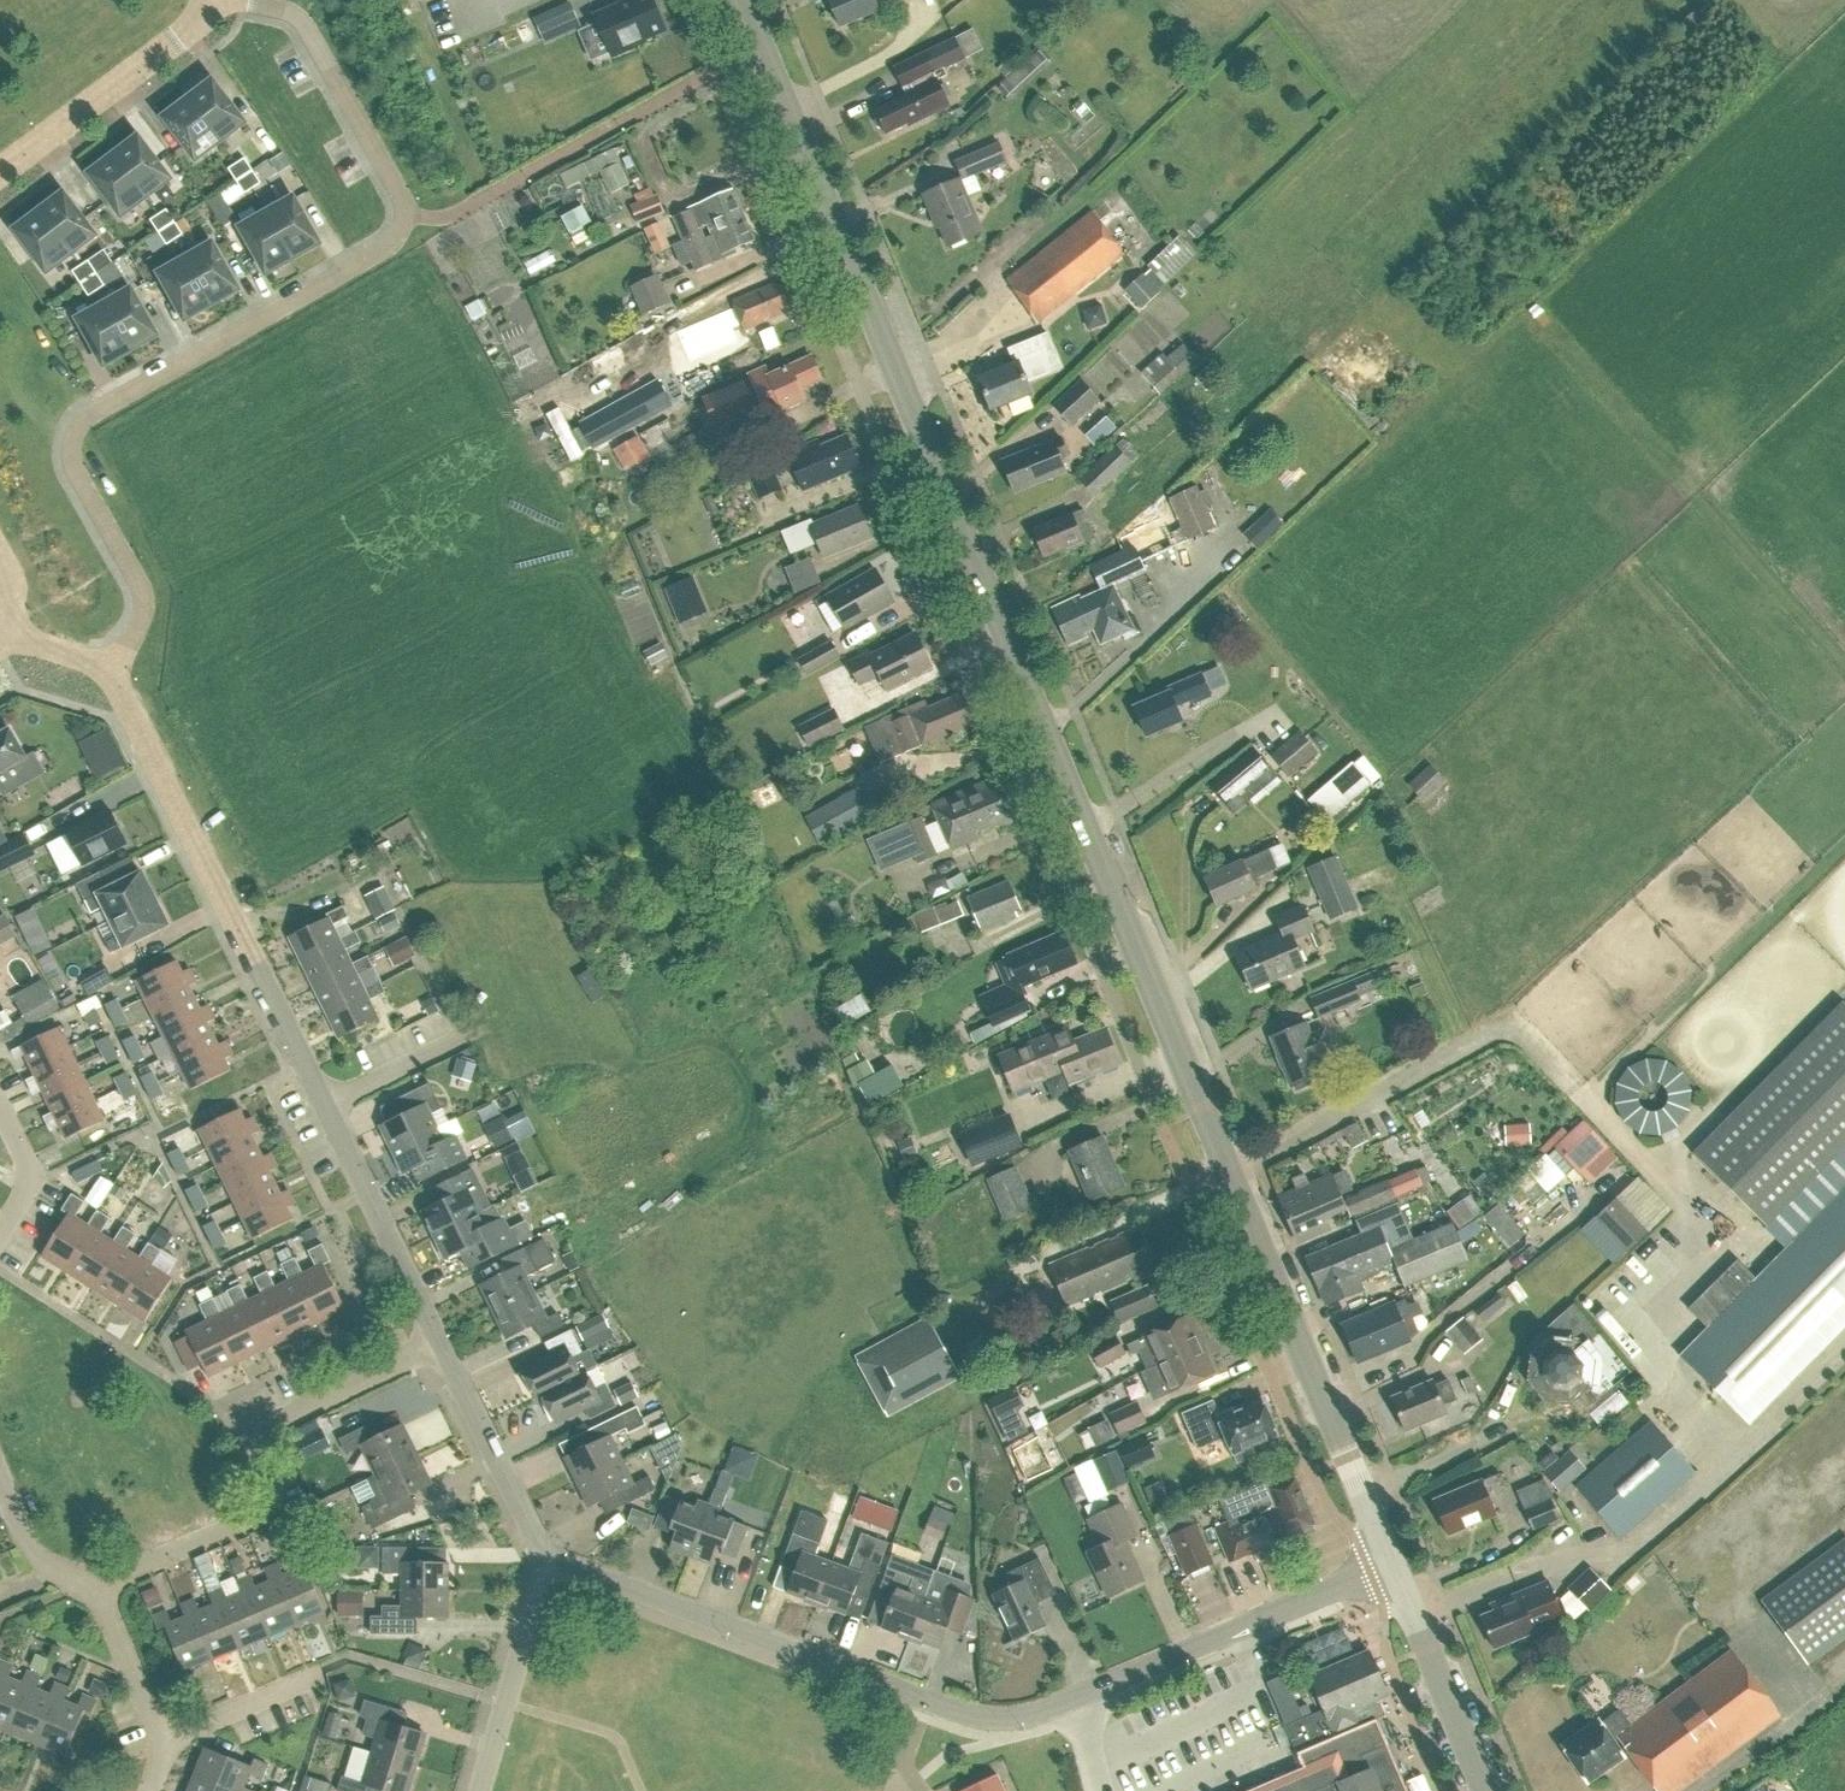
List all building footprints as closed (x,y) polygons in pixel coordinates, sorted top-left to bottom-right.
[(652,0),(633,0),(595,16),(611,53),(613,57),(634,48),(632,45),(665,31),(652,0)] [(889,0),(829,0),(840,27),(891,6),(889,0)] [(898,13),(910,9),(908,3),(919,0),(893,0),(898,13)] [(568,2),(532,18),(539,36),(576,20),(568,2)] [(1696,7),(1683,19),(1694,31),(1707,19),(1696,7)] [(964,59),(954,38),(893,68),(907,95),(892,102),(892,103),(876,111),(886,133),(904,125),(905,127),(923,118),(922,117),(948,105),(936,80),(946,75),(943,69),(964,59)] [(1049,61),(1039,50),(997,87),(1007,98),(1049,61)] [(189,101),(218,140),(242,122),(213,83),(189,101)] [(193,158),(218,140),(189,101),(165,119),(193,158)] [(115,157),(143,196),(168,178),(139,139),(115,157)] [(1006,163),(999,143),(954,160),(961,180),(1006,163)] [(631,184),(614,149),(561,175),(567,189),(600,173),(610,194),(631,184)] [(119,214),(143,196),(115,157),(91,175),(119,214)] [(244,158),(236,163),(244,175),(252,170),(244,158)] [(228,169),(236,181),(244,175),(236,163),(228,169)] [(254,172),(246,177),(253,189),(262,184),(254,172)] [(979,190),(974,176),(960,182),(960,180),(924,195),(938,228),(941,226),(949,246),(981,232),(966,196),(979,190)] [(246,177),(237,183),(245,195),(253,189),(246,177)] [(674,218),(683,241),(743,216),(733,191),(689,208),(691,211),(674,218)] [(665,213),(658,194),(631,205),(638,223),(665,213)] [(40,213),(69,251),(93,233),(64,195),(40,213)] [(295,201),(269,215),(292,257),(318,243),(295,201)] [(167,210),(159,215),(166,227),(174,222),(167,210)] [(1126,254),(1091,211),(1007,279),(1041,322),(1126,254)] [(45,270),(69,251),(40,213),(16,231),(45,270)] [(150,220),(158,232),(166,227),(159,215),(150,220)] [(292,257),(269,215),(242,230),(266,272),(292,257)] [(743,216),(683,241),(683,242),(673,246),(681,265),(691,261),(692,264),(711,257),(706,244),(714,241),(719,254),(753,240),(743,216)] [(167,228),(175,240),(183,235),(175,222),(167,228)] [(671,247),(659,222),(644,228),(656,254),(671,247)] [(580,223),(555,234),(567,262),(592,251),(580,223)] [(159,233),(167,245),(175,240),(167,228),(159,233)] [(1197,254),(1179,235),(1147,266),(1151,269),(1126,292),(1140,307),(1197,254)] [(213,247),(187,261),(211,303),(237,288),(213,247)] [(88,261),(80,266),(88,278),(96,273),(88,261)] [(211,303),(187,261),(161,276),(184,318),(211,303)] [(521,270),(526,285),(554,276),(550,261),(521,270)] [(72,272),(80,284),(88,278),(80,266),(72,272)] [(105,286),(97,274),(89,279),(97,291),(105,286)] [(671,304),(658,275),(630,288),(643,317),(671,304)] [(81,284),(89,296),(97,291),(89,279),(81,284)] [(776,291),(773,284),(730,302),(742,330),(785,312),(783,307),(786,306),(779,290),(776,291)] [(133,293),(106,307),(130,349),(156,335),(133,293)] [(130,349),(106,307),(80,322),(103,364),(130,349)] [(470,335),(487,328),(480,311),(463,318),(470,335)] [(1062,368),(1048,334),(1010,349),(1015,363),(978,378),(984,393),(980,397),(986,410),(991,410),(1032,393),(1028,382),(1062,368)] [(1189,369),(1176,353),(1168,360),(1163,354),(1141,373),(1160,394),(1189,369)] [(820,378),(811,358),(767,378),(764,371),(751,378),(754,384),(746,387),(744,382),(703,400),(715,426),(755,408),(758,414),(765,411),(767,415),(784,407),(789,408),(795,405),(798,401),(803,399),(798,388),(820,378)] [(705,366),(641,402),(651,418),(714,383),(705,366)] [(1100,401),(1081,380),(1053,405),(1072,426),(1100,401)] [(1115,399),(1131,413),(1145,396),(1130,382),(1115,399)] [(857,463),(845,434),(818,445),(817,442),(785,455),(800,491),(858,468),(856,464),(857,463)] [(1068,455),(1061,437),(1002,461),(1015,493),(1064,472),(1059,459),(1068,455)] [(1133,463),(1116,445),(1078,481),(1096,499),(1133,463)] [(646,446),(618,457),(628,483),(657,472),(646,446)] [(782,490),(769,461),(745,471),(758,501),(782,490)] [(1214,525),(1197,487),(1169,500),(1119,541),(1124,551),(1091,566),(1102,590),(1081,600),(1079,596),(1052,608),(1069,645),(1086,637),(1084,633),(1093,629),(1100,644),(1123,634),(1125,638),(1141,631),(1134,617),(1129,619),(1113,584),(1144,570),(1133,545),(1140,542),(1147,556),(1214,525)] [(719,514),(712,496),(704,499),(711,517),(719,514)] [(869,538),(857,507),(814,524),(812,520),(781,532),(790,554),(816,543),(822,557),(869,538)] [(1094,537),(1083,511),(1073,515),(1073,513),(1033,529),(1045,556),(1064,549),(1065,551),(1084,543),(1084,541),(1094,537)] [(1269,512),(1256,525),(1269,538),(1283,526),(1269,512)] [(867,542),(818,560),(822,571),(871,554),(867,542)] [(892,603),(873,570),(825,597),(844,631),(892,603)] [(694,577),(666,588),(680,624),(708,613),(694,577)] [(930,669),(913,636),(868,659),(866,656),(847,666),(858,687),(877,678),(884,692),(930,669)] [(839,656),(831,641),(798,659),(806,675),(839,656)] [(668,656),(662,644),(643,653),(650,666),(668,656)] [(1218,686),(1212,672),(1166,691),(1167,695),(1135,708),(1146,734),(1181,719),(1175,704),(1193,697),(1194,701),(1209,694),(1207,691),(1218,686)] [(973,725),(960,696),(927,710),(924,704),(882,721),(897,757),(908,753),(913,753),(918,751),(920,747),(973,725)] [(845,729),(835,708),(799,726),(809,747),(845,729)] [(1319,753),(1300,731),(1271,755),(1289,778),(1319,753)] [(8,732),(0,737),(0,775),(25,761),(8,732)] [(1277,778),(1254,749),(1209,785),(1232,813),(1277,778)] [(1362,754),(1352,763),(1372,784),(1381,776),(1362,754)] [(1372,784),(1352,763),(1309,801),(1328,823),(1372,784)] [(1443,776),(1431,764),(1410,784),(1421,796),(1443,776)] [(937,805),(940,812),(946,824),(953,821),(954,824),(969,818),(968,816),(1006,800),(999,785),(997,786),(995,780),(937,805)] [(874,816),(858,787),(805,816),(821,845),(874,816)] [(946,824),(951,837),(954,844),(1000,824),(1002,827),(1011,823),(1010,820),(1013,818),(1006,800),(968,816),(969,818),(954,824),(953,821),(946,824)] [(126,845),(110,813),(66,836),(81,867),(126,845)] [(922,817),(901,827),(917,864),(938,854),(922,817)] [(0,848),(0,868),(2,871),(35,853),(25,835),(0,848)] [(65,849),(47,856),(59,889),(77,882),(65,849)] [(1276,868),(1268,850),(1205,878),(1217,905),(1255,888),(1253,886),(1258,884),(1255,877),(1276,868)] [(1356,910),(1335,856),(1309,867),(1330,920),(1356,910)] [(110,922),(153,900),(141,875),(84,903),(90,916),(103,909),(110,922)] [(1019,911),(1008,883),(967,900),(980,932),(1017,918),(1015,913),(1019,911)] [(396,910),(385,887),(365,896),(376,920),(396,910)] [(167,927),(153,900),(110,922),(116,936),(103,943),(110,955),(167,927)] [(963,915),(957,902),(935,911),(933,907),(914,915),(922,933),(963,915)] [(1313,930),(1303,905),(1276,916),(1283,933),(1237,953),(1252,989),(1305,967),(1293,939),(1313,930)] [(291,938),(303,963),(344,943),(342,939),(335,926),(351,918),(345,906),(327,915),(329,919),(291,938)] [(33,918),(18,925),(34,956),(48,949),(33,918)] [(18,950),(4,926),(0,929),(0,961),(18,950)] [(344,943),(303,963),(316,989),(356,969),(354,965),(348,951),(363,943),(358,932),(342,939),(344,943)] [(1075,964),(1062,934),(1009,957),(1022,987),(1075,964)] [(384,959),(394,979),(417,968),(408,948),(384,959)] [(356,969),(316,989),(328,1014),(368,994),(366,990),(360,977),(376,969),(370,958),(354,965),(356,969)] [(135,982),(144,1000),(192,976),(188,970),(180,973),(175,962),(135,982)] [(112,981),(106,969),(80,981),(87,994),(112,981)] [(192,976),(144,1000),(153,1018),(193,999),(188,988),(195,984),(192,976)] [(1370,987),(1367,977),(1310,998),(1317,1018),(1361,1002),(1357,992),(1370,987)] [(382,983),(366,990),(368,994),(328,1014),(341,1040),(381,1020),(372,1001),(388,994),(382,983)] [(1030,1010),(1021,991),(983,1009),(990,1024),(968,1034),(972,1042),(1026,1017),(1025,1013),(1030,1010)] [(153,1018),(162,1037),(210,1013),(206,1006),(199,1010),(193,999),(153,1018)] [(109,1017),(121,1011),(115,1000),(104,1006),(109,1017)] [(1844,1003),(1694,1153),(1788,1247),(1681,1354),(1751,1424),(1844,1330),(1844,1003)] [(47,1005),(34,1014),(44,1027),(56,1018),(47,1005)] [(861,1010),(834,1020),(839,1033),(866,1024),(861,1010)] [(99,1021),(94,1011),(83,1016),(88,1026),(99,1021)] [(121,1011),(109,1017),(114,1028),(126,1022),(121,1011)] [(137,1037),(150,1031),(143,1013),(129,1019),(137,1037)] [(210,1013),(162,1037),(171,1055),(211,1035),(206,1024),(213,1020),(210,1013)] [(1318,1051),(1306,1022),(1272,1037),(1292,1086),(1294,1085),(1296,1091),(1312,1084),(1309,1079),(1340,1066),(1331,1046),(1318,1051)] [(29,1066),(68,1047),(59,1029),(12,1052),(15,1059),(24,1056),(29,1066)] [(1118,1064),(1104,1029),(1065,1045),(1059,1030),(996,1056),(1011,1092),(1062,1070),(1068,1085),(1118,1064)] [(171,1055),(180,1073),(228,1050),(224,1042),(216,1046),(211,1035),(171,1055)] [(112,1047),(107,1036),(95,1041),(101,1052),(112,1047)] [(139,1048),(133,1037),(122,1043),(127,1054),(139,1048)] [(77,1066),(68,1047),(29,1066),(34,1077),(27,1083),(30,1088),(77,1066)] [(112,1047),(101,1052),(106,1063),(117,1058),(112,1047)] [(139,1048),(127,1054),(132,1064),(144,1059),(139,1048)] [(232,1057),(228,1050),(180,1073),(189,1092),(230,1072),(224,1061),(232,1057)] [(86,1084),(77,1066),(30,1088),(33,1096),(41,1092),(47,1103),(86,1084)] [(119,1088),(129,1083),(124,1072),(113,1077),(119,1088)] [(157,1084),(151,1073),(139,1079),(145,1090),(157,1084)] [(875,1115),(902,1098),(890,1079),(863,1096),(875,1115)] [(129,1083),(119,1088),(124,1099),(135,1094),(129,1083)] [(94,1103),(86,1084),(47,1103),(52,1113),(44,1119),(48,1125),(94,1103)] [(157,1084),(145,1090),(151,1101),(162,1096),(157,1084)] [(382,1126),(394,1150),(438,1129),(437,1127),(449,1121),(431,1084),(403,1097),(410,1113),(382,1126)] [(94,1103),(48,1125),(51,1132),(59,1128),(65,1140),(103,1121),(94,1103)] [(208,1149),(255,1125),(251,1118),(244,1121),(239,1110),(199,1131),(208,1149)] [(1024,1146),(1012,1113),(959,1134),(972,1167),(1024,1146)] [(255,1125),(208,1149),(217,1167),(257,1147),(251,1135),(258,1132),(255,1125)] [(485,1134),(521,1206),(539,1197),(504,1125),(485,1134)] [(426,1180),(434,1176),(467,1160),(456,1137),(444,1142),(438,1129),(394,1150),(405,1174),(420,1167),(426,1180)] [(1552,1159),(1579,1188),(1608,1161),(1581,1132),(1552,1159)] [(1123,1187),(1102,1138),(1068,1152),(1089,1201),(1123,1187)] [(257,1147),(217,1167),(226,1185),(273,1161),(269,1154),(262,1157),(257,1147)] [(172,1166),(185,1160),(179,1149),(167,1155),(172,1166)] [(185,1160),(172,1166),(177,1176),(190,1170),(185,1160)] [(226,1185),(235,1203),(275,1183),(269,1171),(276,1168),(273,1161),(226,1185)] [(1035,1209),(1019,1167),(987,1180),(1003,1221),(1035,1209)] [(431,1192),(437,1205),(424,1211),(435,1235),(479,1213),(495,1206),(494,1204),(478,1212),(471,1198),(483,1192),(473,1171),(431,1192)] [(1358,1220),(1398,1204),(1395,1197),(1423,1185),(1417,1171),(1389,1183),(1387,1178),(1340,1198),(1331,1176),(1280,1197),(1299,1241),(1327,1229),(1323,1218),(1350,1206),(1354,1216),(1356,1215),(1358,1220)] [(235,1203),(244,1221),(291,1198),(287,1191),(280,1194),(275,1183),(235,1203)] [(126,1191),(115,1184),(109,1194),(121,1200),(126,1191)] [(190,1203),(202,1196),(197,1185),(185,1191),(190,1203)] [(40,1256),(66,1273),(93,1230),(86,1226),(74,1218),(84,1202),(70,1194),(60,1210),(67,1214),(40,1256)] [(208,1208),(202,1196),(190,1203),(196,1214),(208,1208)] [(1649,1232),(1616,1197),(1593,1219),(1626,1253),(1649,1232)] [(291,1198),(244,1221),(253,1239),(293,1220),(287,1207),(294,1204),(291,1198)] [(1501,1203),(1485,1216),(1493,1226),(1509,1213),(1501,1203)] [(1413,1240),(1398,1204),(1358,1220),(1364,1233),(1307,1257),(1326,1305),(1363,1289),(1360,1281),(1378,1273),(1378,1272),(1396,1264),(1405,1286),(1467,1260),(1452,1224),(1448,1225),(1442,1212),(1419,1222),(1425,1235),(1413,1240)] [(479,1213),(435,1235),(447,1259),(461,1252),(468,1267),(514,1245),(495,1206),(479,1213)] [(93,1230),(66,1273),(92,1289),(119,1246),(112,1242),(100,1234),(109,1219),(96,1210),(86,1226),(93,1230)] [(220,1233),(215,1222),(203,1228),(208,1239),(220,1233)] [(172,1235),(158,1226),(149,1240),(163,1249),(172,1235)] [(119,1246),(92,1289),(118,1306),(145,1263),(137,1258),(125,1250),(135,1236),(121,1227),(112,1242),(119,1246)] [(1150,1262),(1137,1229),(1049,1265),(1066,1307),(1119,1285),(1124,1297),(1111,1303),(1118,1320),(1154,1305),(1147,1288),(1140,1291),(1135,1281),(1154,1273),(1149,1262),(1150,1262)] [(220,1233),(208,1239),(214,1250),(226,1244),(220,1233)] [(481,1286),(494,1312),(534,1292),(527,1278),(556,1264),(544,1240),(502,1260),(508,1273),(481,1286)] [(145,1263),(118,1306),(144,1322),(171,1279),(151,1267),(160,1252),(147,1243),(137,1258),(145,1263)] [(315,1269),(302,1275),(295,1279),(317,1324),(344,1310),(322,1266),(329,1262),(321,1245),(307,1252),(315,1269)] [(267,1292),(290,1337),(317,1324),(295,1279),(302,1275),(293,1258),(279,1265),(288,1282),(275,1288),(267,1292)] [(247,1302),(240,1305),(262,1351),(290,1337),(267,1292),(275,1288),(266,1271),(252,1278),(261,1295),(247,1302)] [(235,1364),(262,1351),(240,1305),(247,1302),(241,1289),(239,1285),(225,1292),(233,1309),(220,1315),(213,1319),(235,1364)] [(208,1378),(235,1364),(213,1319),(220,1315),(206,1288),(198,1293),(203,1303),(197,1306),(206,1322),(185,1332),(187,1336),(174,1343),(189,1372),(202,1365),(208,1378)] [(547,1319),(534,1292),(494,1312),(507,1340),(535,1326),(540,1338),(564,1326),(558,1314),(547,1319)] [(1628,1372),(1572,1306),(1532,1341),(1546,1357),(1534,1368),(1560,1399),(1574,1386),(1590,1405),(1628,1372)] [(1405,1355),(1387,1314),(1368,1322),(1368,1321),(1347,1330),(1351,1340),(1344,1344),(1359,1376),(1405,1355)] [(1136,1354),(1145,1371),(1154,1366),(1203,1344),(1198,1333),(1195,1335),(1186,1317),(1125,1346),(1130,1357),(1136,1354)] [(1484,1339),(1466,1317),(1446,1334),(1464,1355),(1484,1339)] [(960,1377),(928,1318),(856,1358),(888,1417),(960,1377)] [(522,1371),(535,1397),(587,1372),(587,1371),(581,1375),(573,1358),(583,1353),(572,1331),(545,1344),(552,1357),(522,1371)] [(606,1335),(580,1343),(587,1364),(613,1355),(606,1335)] [(1127,1354),(1118,1335),(1089,1349),(1098,1368),(1127,1354)] [(1639,1380),(1649,1372),(1619,1335),(1607,1344),(1625,1366),(1627,1365),(1639,1380)] [(1203,1344),(1154,1366),(1168,1395),(1213,1373),(1205,1357),(1208,1355),(1203,1344)] [(595,1388),(587,1372),(535,1397),(535,1398),(542,1395),(554,1422),(584,1407),(590,1420),(617,1407),(605,1384),(595,1388)] [(1132,1386),(1142,1408),(1163,1398),(1154,1376),(1132,1386)] [(1456,1399),(1448,1380),(1435,1386),(1433,1381),(1391,1398),(1405,1431),(1447,1413),(1443,1404),(1456,1399)] [(639,1397),(632,1382),(614,1390),(622,1405),(639,1397)] [(1384,1385),(1363,1392),(1369,1412),(1390,1406),(1384,1385)] [(1628,1403),(1613,1387),(1587,1410),(1601,1427),(1628,1403)] [(1148,1424),(1137,1402),(1111,1415),(1122,1436),(1148,1424)] [(1275,1434),(1261,1402),(1235,1413),(1233,1408),(1216,1415),(1211,1403),(1188,1413),(1200,1441),(1222,1432),(1231,1453),(1232,1452),(1236,1463),(1253,1456),(1249,1445),(1275,1434)] [(577,1482),(622,1460),(611,1436),(626,1429),(628,1433),(645,1425),(636,1408),(590,1430),(597,1443),(565,1459),(577,1482)] [(1695,1473),(1649,1421),(1577,1485),(1623,1537),(1695,1473)] [(361,1447),(375,1475),(416,1454),(403,1426),(374,1440),(367,1426),(340,1440),(346,1454),(361,1447)] [(1158,1455),(1148,1434),(1119,1447),(1129,1469),(1158,1455)] [(416,1454),(375,1475),(368,1479),(375,1493),(372,1503),(363,1508),(373,1529),(409,1511),(402,1498),(431,1484),(416,1454)] [(634,1484),(622,1460),(577,1482),(589,1507),(620,1491),(627,1505),(655,1490),(649,1477),(634,1484)] [(1505,1487),(1500,1474),(1483,1482),(1482,1480),(1434,1500),(1449,1534),(1496,1514),(1488,1494),(1505,1487)] [(1228,1522),(1221,1525),(1215,1530),(1229,1562),(1315,1526),(1294,1479),(1268,1489),(1266,1482),(1220,1501),(1228,1522)] [(708,1505),(689,1556),(711,1564),(716,1550),(734,1557),(746,1526),(718,1516),(727,1492),(715,1488),(709,1505),(708,1505)] [(689,1556),(708,1505),(697,1500),(694,1507),(667,1496),(655,1527),(674,1535),(669,1548),(689,1556)] [(1559,1520),(1551,1498),(1524,1508),(1532,1530),(1559,1520)] [(1135,1536),(1121,1505),(1087,1521),(1099,1547),(1086,1552),(1107,1597),(1142,1580),(1124,1541),(1135,1536)] [(792,1534),(780,1566),(793,1571),(786,1592),(815,1603),(830,1563),(817,1558),(830,1520),(801,1510),(792,1534)] [(642,1512),(636,1527),(648,1532),(654,1517),(642,1512)] [(1213,1564),(1195,1525),(1168,1537),(1185,1576),(1213,1564)] [(847,1569),(830,1563),(815,1603),(845,1614),(852,1593),(866,1598),(887,1543),(860,1533),(847,1569)] [(924,1534),(924,1553),(945,1553),(945,1534),(924,1534)] [(1760,1600),(1808,1665),(1844,1638),(1844,1537),(1760,1600)] [(402,1591),(448,1591),(448,1563),(417,1563),(417,1548),(382,1548),(382,1575),(402,1575),(402,1591)] [(1052,1588),(1037,1558),(1005,1574),(995,1602),(1010,1632),(1024,1637),(1044,1627),(1033,1604),(1036,1596),(1052,1588)] [(276,1579),(296,1625),(324,1613),(304,1566),(282,1576),(277,1564),(263,1570),(268,1582),(276,1579)] [(879,1627),(909,1637),(923,1597),(908,1591),(912,1578),(886,1568),(874,1601),(887,1606),(879,1627)] [(1608,1587),(1594,1570),(1564,1597),(1578,1614),(1608,1587)] [(267,1637),(296,1625),(276,1579),(268,1582),(254,1588),(249,1576),(234,1582),(240,1594),(248,1591),(267,1637)] [(1563,1616),(1548,1581),(1503,1599),(1506,1606),(1481,1616),(1495,1648),(1535,1631),(1532,1624),(1544,1619),(1546,1623),(1563,1616)] [(163,1602),(157,1587),(143,1593),(152,1614),(159,1611),(156,1605),(163,1602)] [(239,1649),(267,1637),(248,1591),(240,1594),(225,1600),(220,1588),(207,1594),(212,1606),(220,1603),(239,1649)] [(448,1591),(402,1591),(402,1606),(382,1606),(382,1633),(417,1633),(417,1619),(448,1619),(448,1591)] [(923,1597),(909,1637),(938,1648),(946,1628),(960,1633),(972,1601),(945,1591),(940,1603),(923,1597)] [(211,1661),(239,1649),(220,1603),(212,1606),(199,1612),(194,1599),(179,1606),(184,1618),(191,1615),(211,1661)] [(361,1600),(361,1619),(378,1619),(378,1600),(361,1600)] [(183,1673),(211,1661),(191,1615),(184,1618),(170,1624),(165,1612),(150,1618),(156,1630),(163,1627),(183,1673)] [(1285,1726),(1295,1750),(1334,1734),(1335,1737),(1376,1719),(1377,1720),(1387,1716),(1380,1700),(1382,1699),(1383,1696),(1387,1694),(1369,1652),(1311,1677),(1313,1681),(1298,1687),(1303,1698),(1317,1691),(1325,1710),(1312,1715),(1308,1706),(1297,1710),(1301,1720),(1285,1726)] [(1731,1654),(1630,1728),(1619,1713),(1602,1726),(1598,1721),(1563,1746),(1589,1780),(1622,1756),(1611,1742),(1620,1735),(1661,1790),(1673,1790),(1776,1715),(1731,1654)] [(6,1678),(11,1666),(0,1662),(0,1676),(6,1678)] [(8,1734),(27,1687),(34,1690),(39,1678),(25,1672),(20,1684),(6,1678),(0,1676),(0,1731),(8,1734)] [(109,1684),(95,1679),(89,1693),(104,1699),(109,1684)] [(8,1734),(36,1745),(55,1698),(62,1701),(67,1689),(53,1683),(48,1695),(34,1690),(27,1687),(8,1734)] [(76,1707),(62,1701),(55,1698),(36,1745),(64,1757),(84,1710),(91,1713),(95,1701),(81,1695),(76,1707)] [(376,1738),(372,1752),(416,1765),(425,1735),(395,1726),(399,1712),(365,1701),(361,1716),(367,1718),(362,1734),(376,1738)] [(1249,1790),(1407,1790),(1377,1720),(1376,1719),(1335,1737),(1298,1753),(1304,1768),(1249,1790)] [(243,1788),(248,1774),(260,1779),(266,1764),(254,1759),(251,1767),(204,1748),(193,1777),(229,1790),(241,1790),(243,1788)] [(416,1765),(372,1752),(362,1783),(342,1777),(338,1790),(375,1790),(376,1787),(388,1790),(408,1790),(416,1765)] [(997,1773),(959,1790),(963,1790),(964,1790),(965,1790),(1005,1790),(997,1773)] [(187,1790),(229,1790),(193,1777),(187,1790)] [(312,1778),(307,1790),(330,1790),(332,1784),(312,1778)]
